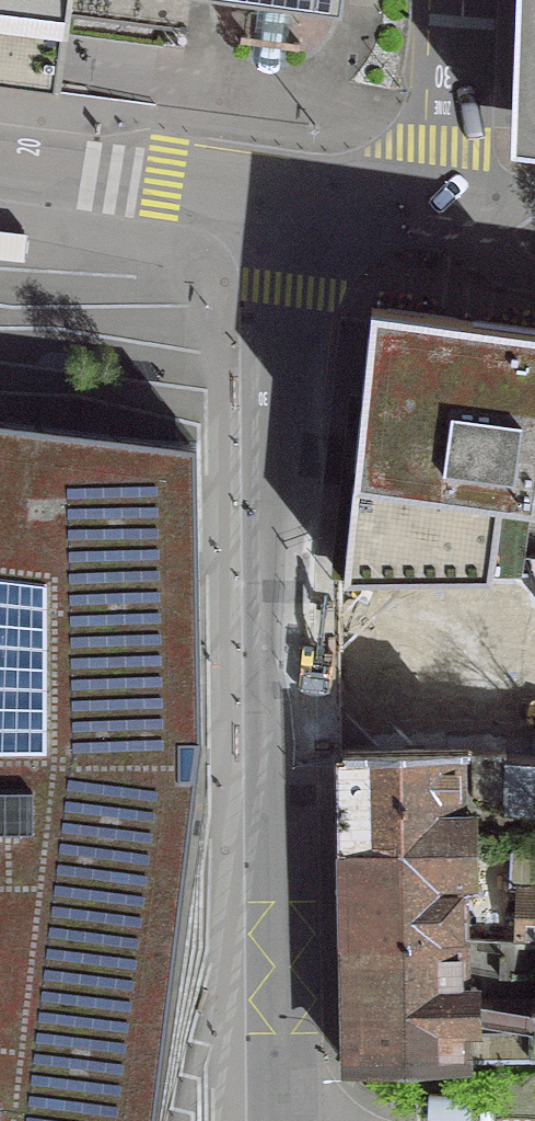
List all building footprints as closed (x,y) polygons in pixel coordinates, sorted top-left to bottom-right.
[(53,94),(57,63),(65,0),(0,0),(0,87),(53,94)] [(335,13),(337,0),(239,0),(335,13)] [(534,154),(534,0),(510,0),(508,150),(534,154)] [(366,308),(345,509),(337,581),(486,579),(487,574),(496,505),(534,510),(534,331),(366,308)] [(186,775),(190,444),(0,421),(0,1120),(148,1120),(186,775)] [(337,581),(338,759),(500,757),(534,761),(534,596),(527,579),(486,579),(337,581)] [(450,757),(338,759),(340,852),(467,851),(466,817),(451,817),(450,757)] [(500,762),(500,757),(466,757),(467,802),(472,806),(500,805),(500,810),(534,812),(534,765),(500,762)] [(467,851),(340,852),(341,946),(454,944),(453,884),(468,884),(467,851)] [(510,891),(509,944),(534,944),(534,854),(504,853),(503,891),(510,891)] [(509,944),(496,943),(495,979),(534,982),(534,945),(509,944)] [(341,946),(341,948),(343,1070),(464,1068),(464,1060),(456,1060),(455,1030),(470,1030),(470,989),(455,989),(454,944),(341,946)] [(526,1013),(524,1059),(534,1059),(534,1013),(526,1013)]
